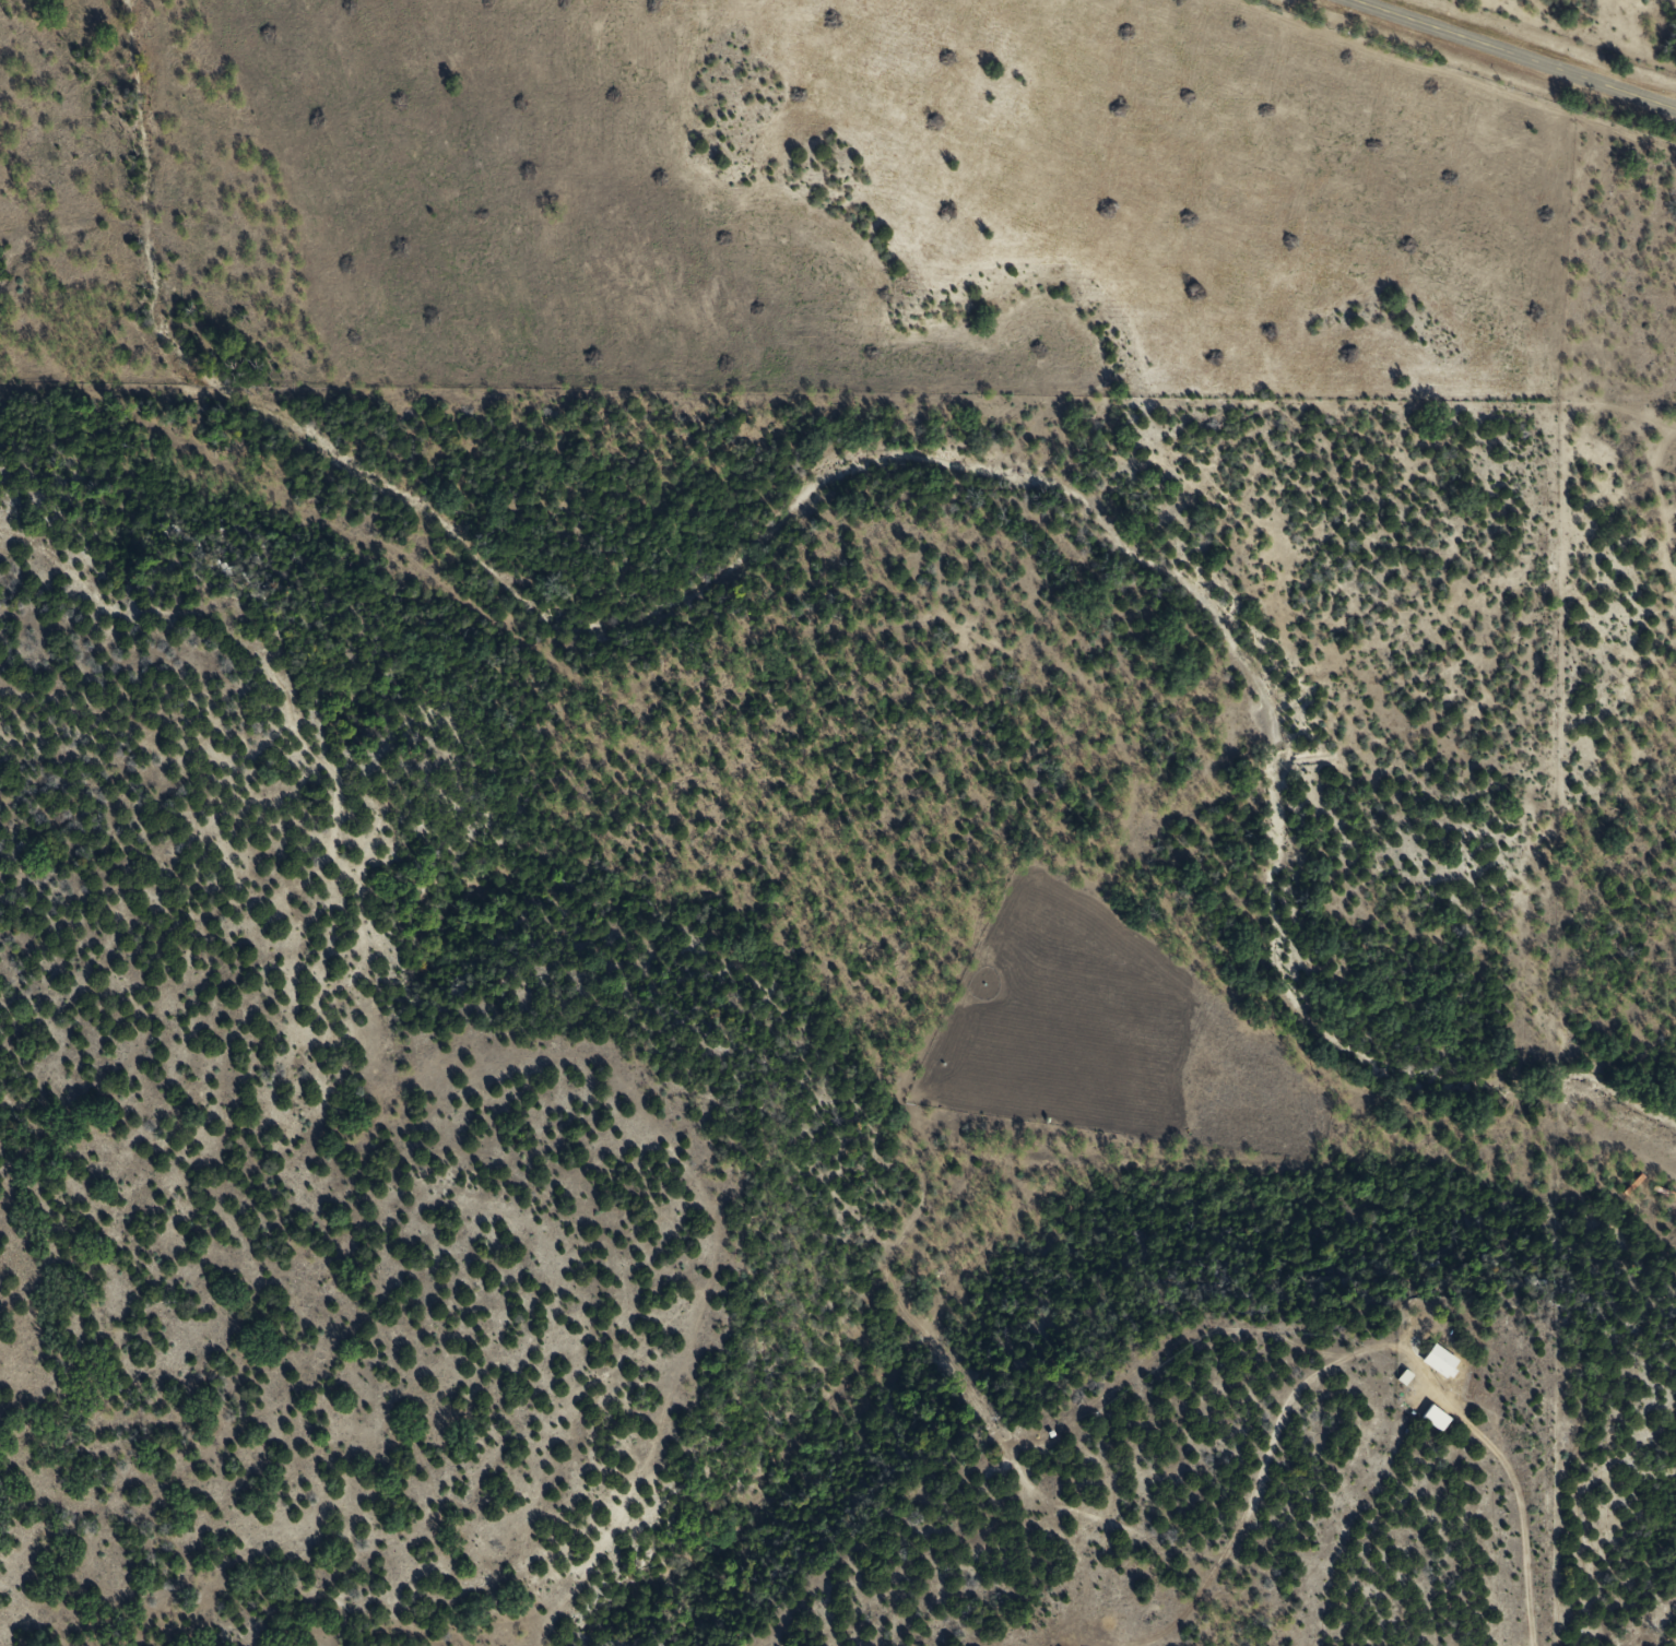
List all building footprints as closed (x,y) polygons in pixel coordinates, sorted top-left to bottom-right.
[(1461,1363),(1436,1344),(1423,1362),(1447,1380),(1461,1363)] [(1451,1421),(1432,1406),(1423,1418),(1442,1433),(1451,1421)]
